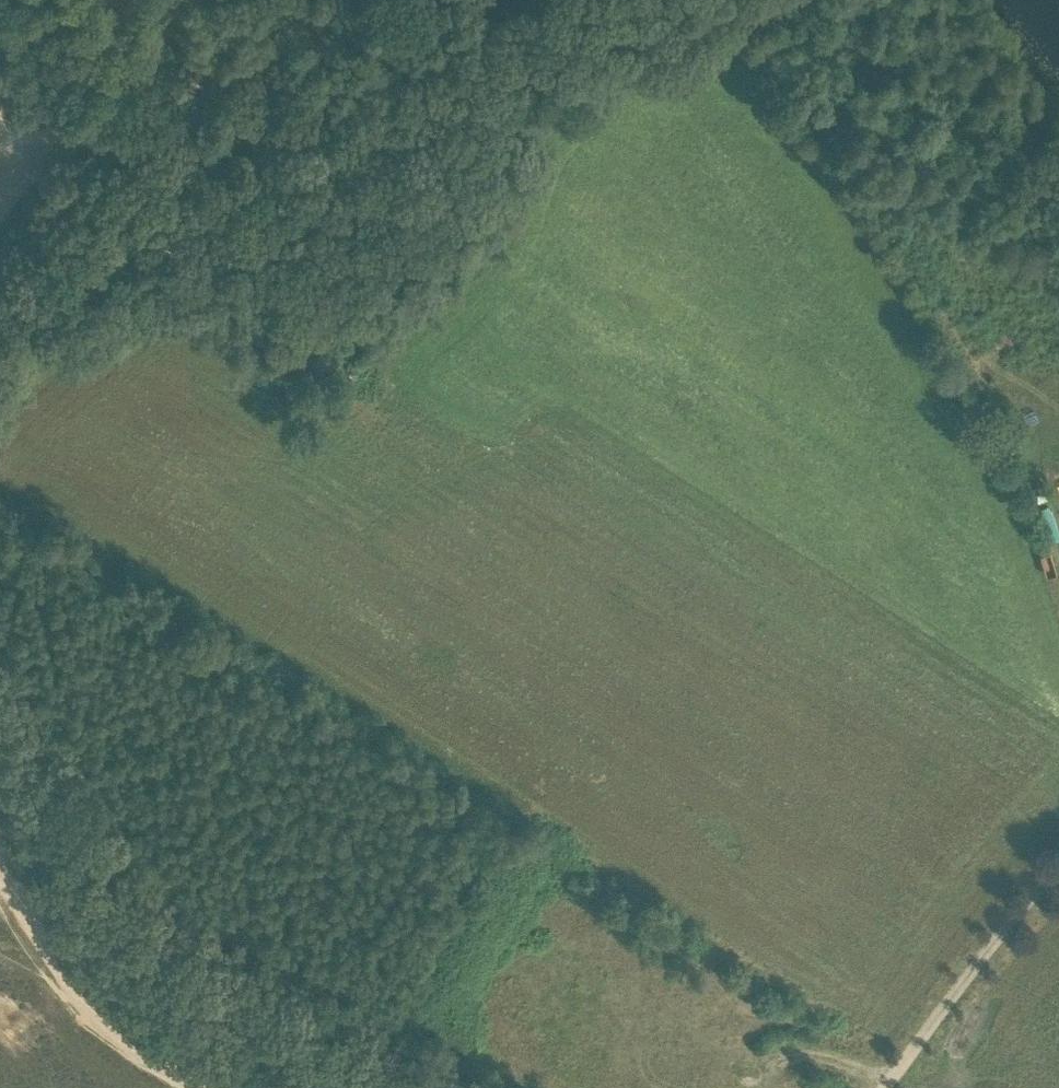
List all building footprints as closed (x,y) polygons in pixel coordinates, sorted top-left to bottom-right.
[(675,1021),(648,1022),(648,1030),(675,1029),(675,1021)]
